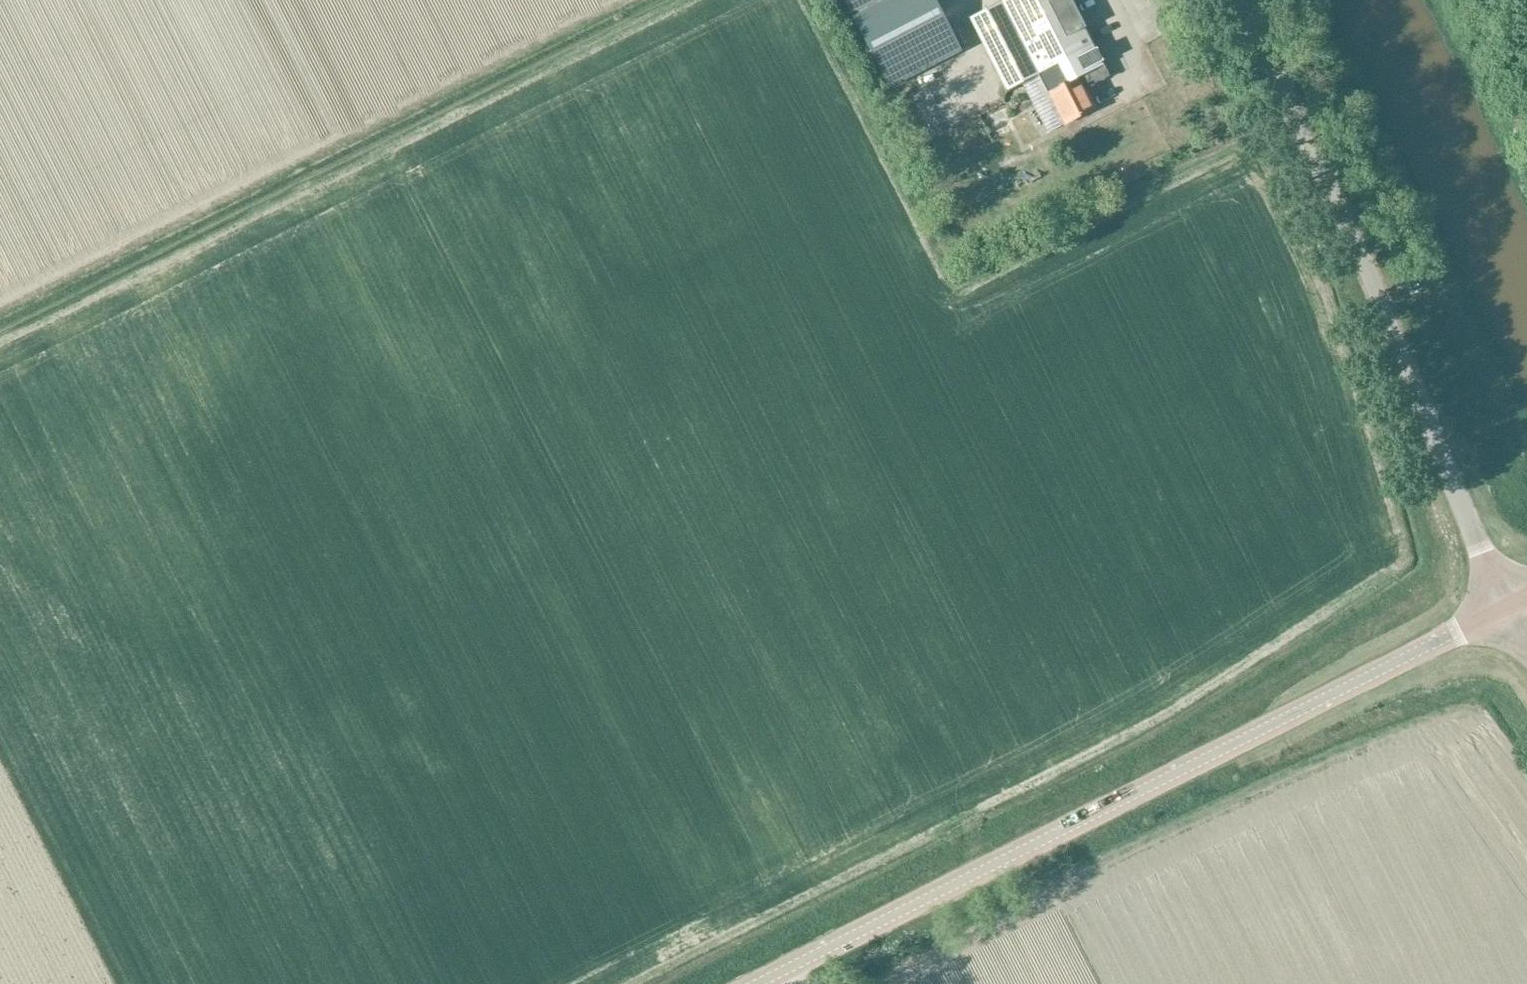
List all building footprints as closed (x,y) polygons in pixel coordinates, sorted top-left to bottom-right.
[(889,89),(961,52),(935,0),(843,0),(889,89)] [(969,19),(1006,93),(1039,75),(1064,126),(1095,109),(1079,78),(1103,65),(1070,0),(1006,0),(969,19)] [(991,101),(973,108),(982,134),(1005,125),(1011,140),(1025,135),(1017,115),(999,121),(991,101)] [(1417,277),(1407,281),(1412,292),(1422,288),(1417,277)]
